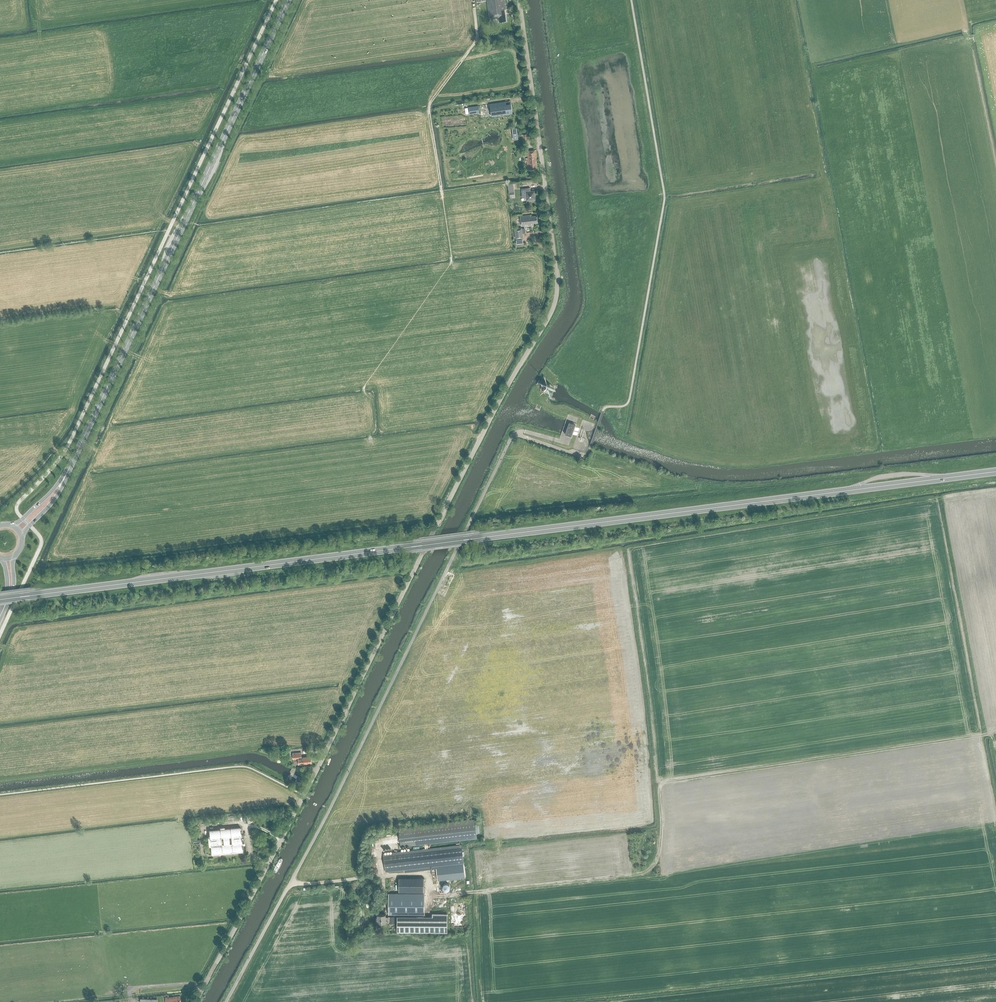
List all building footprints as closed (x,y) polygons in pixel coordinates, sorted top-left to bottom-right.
[(505,0),(486,0),(489,19),(499,18),(499,22),(506,21),(504,9),(506,9),(505,0)] [(512,112),(511,100),(490,103),(492,115),(512,112)] [(536,158),(536,150),(525,151),(525,155),(527,155),(528,158),(525,159),(526,162),(527,161),(528,169),(536,168),(536,162),(536,158)] [(530,191),(530,188),(521,189),(522,198),(526,197),(526,200),(535,199),(534,191),(530,191)] [(530,216),(530,215),(520,216),(521,226),(531,225),(531,223),(537,222),(537,216),(530,216)] [(523,238),(522,228),(514,228),(515,239),(523,238)] [(549,383),(546,381),(543,382),(541,386),(542,389),(545,390),(548,389),(550,387),(549,383)] [(575,424),(569,422),(565,433),(571,435),(575,424)] [(312,757),(307,757),(302,758),(301,752),(293,753),(293,758),(297,758),(298,758),(299,764),(308,763),(311,763),(311,761),(312,761),(313,760),(313,758),(312,757)] [(475,824),(475,819),(398,827),(400,847),(477,838),(476,833),(480,833),(479,823),(475,824)] [(224,829),(224,827),(220,828),(220,829),(210,830),(210,838),(208,838),(209,846),(211,846),(212,853),(243,850),(240,827),(224,829)] [(464,863),(462,844),(383,853),(385,871),(436,866),(464,863)] [(464,863),(436,866),(438,881),(466,878),(464,863)] [(424,891),(424,878),(399,878),(399,891),(424,891)] [(424,914),(424,893),(389,893),(389,914),(424,914)] [(397,916),(397,931),(447,931),(447,913),(432,913),(432,916),(424,916),(397,916)]
